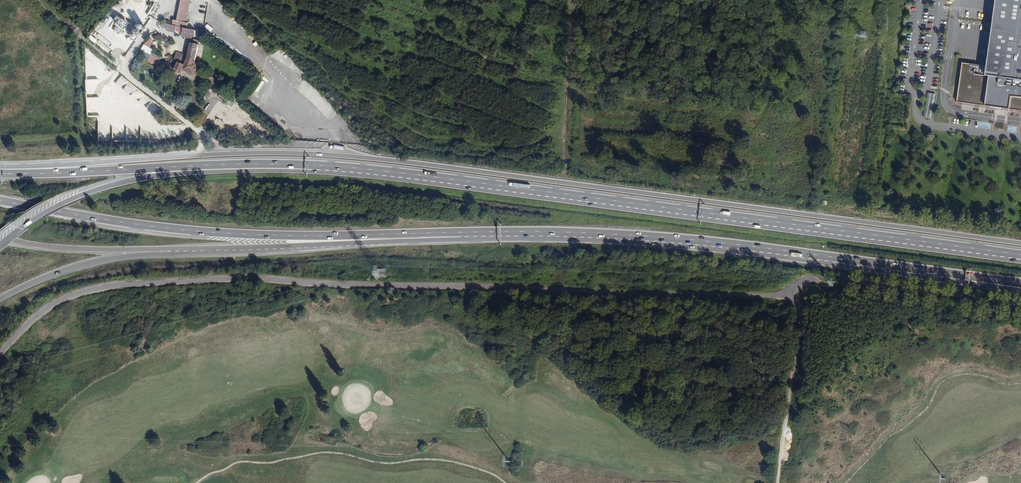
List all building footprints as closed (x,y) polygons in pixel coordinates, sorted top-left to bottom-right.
[(987,68),(962,65),(957,104),(996,109),(996,107),(1009,109),(1009,111),(1020,113),(1020,0),(997,0),(987,68)] [(196,34),(194,33),(199,8),(193,6),(188,29),(185,28),(184,36),(183,38),(185,38),(186,38),(186,37),(187,36),(191,37),(191,38),(190,39),(192,39),(193,38),(195,39),(196,34)] [(104,21),(112,29),(125,15),(117,7),(104,21)] [(97,30),(104,37),(112,29),(104,22),(97,30)] [(90,37),(97,44),(104,37),(97,31),(90,37)] [(195,70),(203,73),(207,52),(200,51),(201,49),(203,49),(204,42),(192,39),(190,39),(191,38),(186,37),(186,38),(185,38),(184,42),(191,43),(190,48),(198,50),(196,58),(195,58),(192,70),(195,70)] [(148,38),(143,44),(153,51),(157,45),(148,38)] [(112,73),(101,64),(94,72),(105,81),(112,73)] [(270,68),(268,71),(278,79),(280,76),(270,68)] [(193,83),(202,87),(204,82),(206,82),(207,78),(203,74),(203,73),(195,70),(192,77),(185,74),(183,74),(180,80),(182,81),(181,83),(191,87),(193,83)] [(210,76),(207,81),(213,86),(217,81),(210,76)] [(233,102),(234,100),(216,86),(211,91),(229,106),(233,102)] [(252,94),(261,102),(263,100),(254,92),(252,94)] [(935,94),(928,93),(923,117),(931,118),(935,94)] [(239,118),(244,111),(233,102),(229,106),(227,109),(239,118)] [(86,111),(86,118),(100,117),(100,111),(100,110),(94,110),(93,103),(87,103),(87,111),(86,111)]
